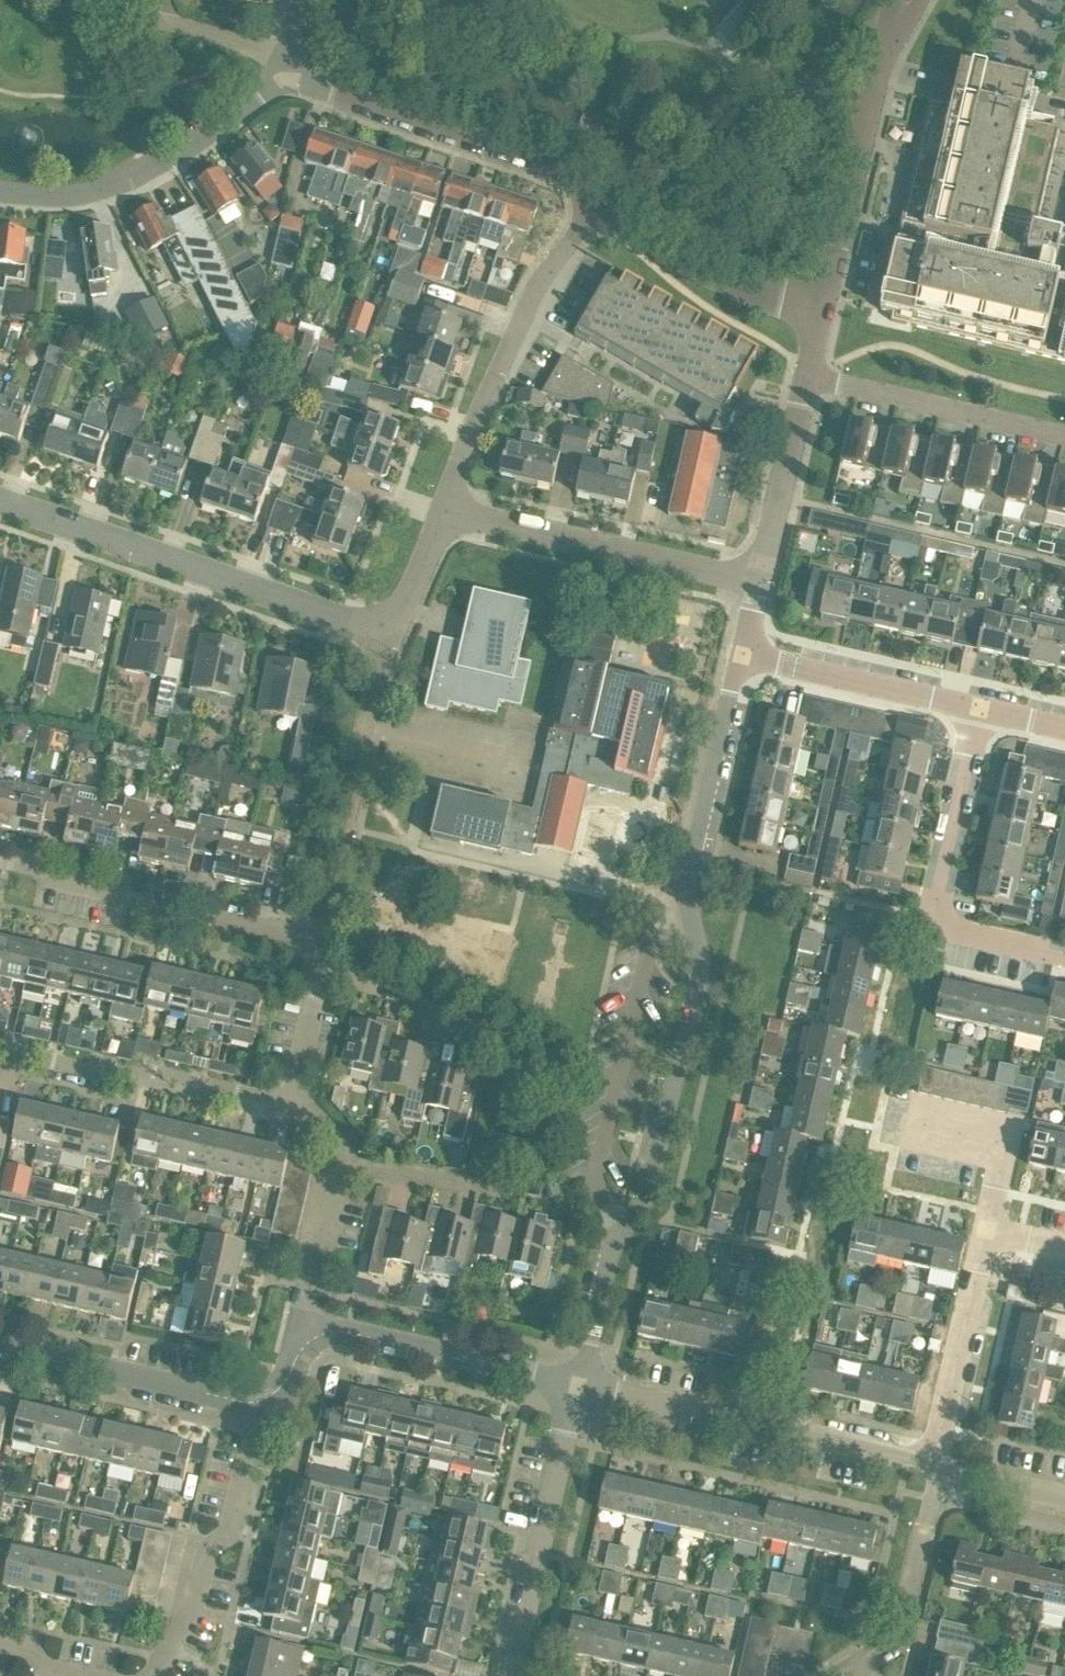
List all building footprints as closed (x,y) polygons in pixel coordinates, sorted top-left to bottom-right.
[(881,310),(894,313),(892,321),(1064,361),(1064,249),(1060,248),(1064,228),(1063,227),(1061,235),(1036,229),(1060,129),(1033,123),(1038,103),(1040,94),(1034,93),(1036,82),(1013,76),(963,63),(958,83),(952,104),(930,99),(919,146),(919,147),(923,148),(908,212),(905,223),(910,224),(906,241),(902,240),(891,285),(887,284),(881,310)] [(309,196),(319,199),(339,138),(317,130),(306,163),(318,167),(309,196)] [(339,138),(319,199),(328,202),(340,206),(345,190),(349,177),(360,144),(339,138)] [(235,161),(256,187),(262,196),(278,184),(271,175),(277,171),(255,144),(235,161)] [(350,177),(345,194),(355,198),(351,211),(352,211),(360,214),(381,151),(360,144),(349,177),(350,177)] [(403,158),(381,151),(360,214),(356,228),(369,232),(374,217),(372,216),(376,203),(387,207),(393,191),(393,190),(403,158)] [(403,234),(405,227),(424,165),(403,158),(393,190),(393,191),(387,207),(398,210),(391,231),(403,234)] [(414,230),(415,228),(424,201),(435,204),(446,172),(424,165),(405,227),(414,230)] [(208,178),(198,184),(217,215),(239,201),(238,200),(241,198),(225,172),(222,174),(220,170),(219,171),(217,168),(214,168),(207,172),(206,175),(208,178)] [(455,245),(475,181),(453,174),(442,207),(455,211),(445,241),(455,245)] [(496,188),(475,181),(455,245),(452,254),(451,254),(447,266),(443,279),(443,280),(451,283),(456,267),(458,268),(466,243),(478,247),(480,240),(480,239),(496,188)] [(494,269),(517,195),(496,188),(480,239),(480,240),(500,246),(493,269),(494,269)] [(517,195),(494,269),(497,270),(500,271),(504,259),(518,263),(528,235),(539,202),(517,195)] [(279,215),(271,205),(263,211),(271,222),(279,215)] [(186,289),(201,282),(185,252),(170,222),(167,224),(158,206),(133,219),(149,249),(163,242),(172,259),(186,289)] [(247,361),(257,325),(198,208),(170,222),(185,252),(201,282),(203,286),(202,286),(238,358),(247,361)] [(5,292),(6,278),(25,281),(29,249),(21,248),(23,232),(15,231),(16,227),(1,225),(1,229),(0,229),(0,291),(5,292)] [(86,251),(83,252),(85,267),(88,266),(93,296),(106,295),(103,279),(110,278),(109,271),(113,271),(108,230),(103,231),(102,227),(88,229),(88,233),(84,233),(86,251)] [(403,234),(402,234),(399,242),(401,243),(419,249),(423,247),(428,232),(415,228),(414,230),(405,227),(403,234)] [(302,233),(280,228),(272,264),(293,269),(302,233)] [(392,269),(388,282),(394,284),(400,271),(415,276),(422,255),(399,248),(392,269)] [(639,296),(644,286),(645,285),(587,252),(587,253),(626,276),(621,285),(608,277),(580,326),(598,336),(597,339),(610,346),(612,344),(627,352),(625,355),(639,363),(640,360),(656,369),(654,372),(667,379),(669,376),(684,385),(682,388),(696,395),(697,393),(712,401),(710,404),(713,406),(710,411),(703,407),(696,419),(714,429),(712,432),(724,435),(731,423),(736,414),(726,408),(759,351),(741,341),(735,351),(724,345),(730,334),(712,324),(706,334),(696,328),(702,318),(684,308),(678,318),(667,312),(673,302),(655,291),(649,302),(639,296)] [(447,266),(426,259),(422,272),(443,279),(447,266)] [(260,264),(237,276),(251,304),(263,298),(267,278),(260,264)] [(415,276),(400,271),(394,284),(421,293),(425,279),(415,276)] [(468,296),(483,301),(488,285),(472,280),(468,296)] [(388,296),(417,306),(421,293),(394,284),(388,296)] [(488,285),(483,301),(489,303),(507,309),(514,294),(493,287),(492,287),(488,285)] [(12,299),(10,315),(37,319),(40,303),(12,299)] [(169,327),(155,300),(127,314),(141,341),(169,327)] [(421,312),(426,314),(419,336),(454,348),(463,323),(444,317),(447,308),(425,300),(421,312)] [(345,338),(362,343),(372,318),(353,312),(345,338)] [(269,353),(266,363),(286,370),(295,343),(274,336),(269,353)] [(297,343),(287,377),(302,383),(316,341),(299,336),(297,343)] [(455,360),(451,358),(454,348),(419,336),(410,362),(445,374),(446,373),(450,374),(455,360)] [(103,339),(99,351),(105,353),(108,341),(103,339)] [(338,354),(333,353),(317,348),(304,385),(315,388),(316,385),(328,388),(331,377),(338,354)] [(255,349),(248,370),(262,374),(266,363),(269,353),(255,349)] [(183,378),(190,361),(171,352),(163,369),(183,378)] [(564,355),(563,355),(542,393),(547,394),(609,407),(614,385),(615,384),(564,355)] [(446,385),(442,384),(445,374),(410,362),(398,359),(395,368),(406,372),(401,388),(437,400),(437,398),(442,400),(446,385)] [(31,404),(44,408),(58,367),(47,363),(43,374),(42,374),(31,404)] [(58,408),(66,383),(68,383),(72,372),(58,367),(44,408),(56,412),(43,450),(70,459),(85,417),(58,408)] [(328,388),(327,390),(344,394),(350,383),(331,377),(328,388)] [(369,398),(374,385),(352,378),(350,383),(344,394),(347,394),(369,398)] [(225,395),(229,382),(220,379),(216,391),(225,395)] [(4,399),(3,398),(0,406),(0,435),(19,441),(30,408),(17,403),(21,389),(9,384),(4,399)] [(316,385),(315,388),(316,388),(313,400),(343,408),(347,394),(344,394),(327,390),(328,388),(316,385)] [(520,388),(520,389),(517,401),(544,407),(547,394),(542,393),(520,388)] [(347,394),(343,408),(366,415),(367,413),(369,398),(347,394)] [(138,396),(135,406),(133,405),(123,435),(136,439),(146,409),(150,400),(138,396)] [(111,430),(123,435),(133,405),(121,401),(111,430)] [(85,417),(70,459),(97,468),(109,435),(106,434),(109,426),(107,416),(98,413),(101,405),(92,402),(86,417),(85,417)] [(580,418),(583,406),(571,403),(568,415),(580,418)] [(399,424),(367,413),(366,415),(361,428),(356,426),(350,421),(341,418),(336,433),(390,452),(399,424)] [(202,462),(216,422),(217,420),(204,415),(189,458),(202,462)] [(647,418),(645,427),(650,433),(658,435),(661,421),(647,418)] [(883,473),(893,431),(851,421),(841,463),(883,473)] [(214,466),(224,437),(228,427),(216,422),(202,462),(214,466)] [(560,451),(573,454),(579,427),(566,424),(560,451)] [(591,430),(579,427),(573,454),(585,457),(591,430)] [(893,431),(883,473),(903,477),(900,493),(921,498),(925,482),(924,482),(933,441),(893,431)] [(501,474),(527,480),(534,450),(537,435),(523,432),(520,446),(508,444),(501,474)] [(168,433),(161,453),(150,486),(177,496),(189,462),(183,460),(186,449),(183,443),(176,440),(178,436),(172,433),(172,434),(168,433)] [(336,433),(331,447),(353,454),(348,467),(381,478),(381,477),(387,476),(394,453),(390,452),(336,433)] [(722,442),(686,434),(668,514),(702,522),(701,525),(721,529),(727,503),(731,504),(743,450),(722,445),(722,442)] [(974,450),(933,441),(924,482),(925,482),(944,487),(941,503),(962,508),(966,492),(965,492),(974,450)] [(650,471),(655,445),(655,444),(641,442),(636,468),(650,471)] [(123,477),(150,486),(161,453),(135,443),(123,477)] [(245,463),(228,513),(255,523),(268,485),(281,489),(286,474),(290,461),(294,449),(295,448),(282,444),(272,472),(245,463)] [(324,459),(294,449),(290,461),(320,471),(324,459)] [(635,473),(623,470),(627,452),(614,449),(613,454),(603,498),(628,504),(635,473)] [(559,456),(534,450),(527,480),(552,486),(559,456)] [(1015,460),(974,450),(965,492),(966,492),(985,496),(982,512),(1003,517),(1007,501),(1006,501),(1015,460)] [(576,492),(603,498),(613,454),(601,451),(599,461),(591,460),(591,463),(584,461),(576,492)] [(201,504),(228,513),(245,463),(234,459),(228,475),(213,470),(201,504)] [(1057,469),(1015,460),(1006,501),(1007,501),(1026,506),(1023,522),(1044,527),(1048,511),(1047,511),(1057,469)] [(320,471),(290,461),(286,474),(315,484),(320,471)] [(1057,469),(1047,511),(1048,511),(1064,515),(1064,471),(1057,469)] [(306,510),(306,511),(322,516),(355,527),(359,529),(367,506),(363,503),(364,500),(335,490),(331,489),(326,504),(310,499),(306,510)] [(835,495),(833,504),(848,508),(851,498),(835,495)] [(313,543),(345,554),(355,527),(322,516),(306,511),(300,509),(277,500),(268,528),(291,536),(296,522),(317,529),(313,543)] [(871,523),(832,514),(828,530),(867,539),(868,535),(871,523)] [(920,514),(917,524),(933,527),(935,518),(920,514)] [(868,535),(894,541),(897,529),(871,523),(868,535)] [(961,524),(958,533),(974,537),(976,527),(961,524)] [(894,541),(920,547),(923,535),(897,529),(894,541)] [(1002,533),(999,543),(1015,546),(1017,537),(1002,533)] [(923,560),(925,548),(947,553),(949,541),(923,535),(920,547),(917,558),(923,560)] [(947,553),(972,559),(975,547),(949,541),(947,553)] [(1039,541),(1037,551),(1052,554),(1054,545),(1039,541)] [(1000,555),(987,551),(986,559),(985,562),(998,565),(1024,571),(1026,559),(1001,553),(1000,555)] [(1053,565),(1026,559),(1024,571),(1050,577),(1053,565)] [(1064,581),(1064,568),(1053,565),(1050,577),(1064,581)] [(815,569),(807,606),(823,610),(822,615),(824,615),(822,620),(837,623),(838,618),(849,621),(857,584),(858,580),(832,575),(833,573),(815,569)] [(0,605),(0,633),(11,635),(9,644),(32,649),(35,637),(28,636),(35,606),(42,607),(40,617),(50,619),(52,609),(58,582),(42,578),(8,570),(0,605)] [(849,621),(875,627),(883,590),(857,584),(849,621)] [(901,632),(927,638),(935,602),(938,588),(927,586),(924,600),(909,596),(901,632)] [(111,598),(78,590),(65,647),(98,655),(111,598)] [(875,627),(901,632),(909,596),(883,590),(875,627)] [(426,707),(449,713),(450,704),(498,715),(501,703),(522,708),(532,664),(519,661),(532,605),(475,591),(463,644),(442,639),(426,707)] [(957,625),(970,628),(976,603),(962,600),(963,599),(951,597),(949,605),(935,602),(927,638),(953,644),(957,625)] [(976,603),(970,628),(982,631),(977,650),(1005,656),(1013,620),(1016,604),(1005,601),(1002,617),(986,614),(988,606),(984,605),(977,604),(976,603)] [(622,614),(620,614),(595,608),(583,660),(603,665),(609,667),(610,663),(622,614)] [(132,662),(165,669),(157,706),(154,715),(171,718),(172,714),(177,689),(183,662),(167,658),(176,620),(143,613),(132,662)] [(1057,668),(1064,633),(1064,622),(1040,616),(1038,626),(1039,626),(1031,662),(1057,668)] [(1038,626),(1013,620),(1005,656),(1031,662),(1039,626),(1038,626)] [(245,643),(202,635),(191,687),(234,696),(245,643)] [(44,643),(35,686),(50,689),(59,646),(44,643)] [(258,710),(301,718),(311,667),(269,659),(258,710)] [(442,788),(431,837),(503,853),(504,849),(529,855),(533,852),(535,846),(572,854),(588,787),(629,796),(630,795),(629,795),(633,778),(653,783),(671,707),(665,706),(670,688),(649,683),(650,682),(648,681),(648,682),(637,680),(637,679),(636,678),(636,680),(607,673),(608,670),(571,661),(555,731),(550,730),(546,748),(550,750),(536,810),(442,788)] [(191,692),(177,689),(172,714),(185,717),(191,692)] [(800,694),(794,719),(807,722),(812,697),(800,694)] [(825,700),(812,697),(807,722),(807,723),(819,726),(825,700)] [(819,726),(832,729),(837,703),(825,700),(819,726)] [(850,706),(837,703),(832,729),(836,730),(844,732),(850,706)] [(844,732),(846,732),(855,734),(857,735),(863,709),(850,706),(844,732)] [(13,709),(14,714),(24,718),(22,708),(13,709)] [(857,735),(865,737),(869,738),(875,711),(863,709),(857,735)] [(869,738),(882,740),(887,714),(875,711),(869,738)] [(771,714),(764,741),(799,749),(805,723),(807,723),(807,722),(794,719),(771,714)] [(882,740),(894,743),(900,717),(887,714),(882,740)] [(895,743),(889,769),(926,777),(931,752),(922,749),(919,749),(921,742),(923,742),(928,723),(913,720),(900,717),(894,743),(895,743)] [(314,721),(301,718),(295,748),(308,751),(314,721)] [(50,732),(42,730),(39,740),(48,742),(50,732)] [(90,741),(78,738),(75,751),(81,753),(89,748),(90,741)] [(180,742),(166,739),(163,755),(177,758),(180,742)] [(764,741),(758,767),(794,775),(799,749),(764,741)] [(1010,756),(1008,767),(1006,767),(1000,793),(1036,802),(1036,803),(1046,806),(1048,796),(1038,793),(1042,776),(1046,777),(1052,751),(1027,745),(1024,760),(1010,756)] [(831,751),(830,756),(840,758),(843,748),(832,746),(832,747),(831,751)] [(851,751),(849,760),(859,762),(861,753),(851,751)] [(1046,777),(1058,780),(1064,753),(1052,751),(1046,777)] [(830,756),(824,782),(835,784),(840,758),(830,756)] [(849,760),(843,786),(854,788),(859,762),(849,760)] [(209,782),(213,767),(190,761),(186,776),(209,782)] [(758,767),(752,794),(788,801),(794,775),(758,767)] [(15,833),(26,786),(1,780),(4,770),(1,769),(0,769),(0,829),(15,833)] [(224,769),(221,783),(232,785),(235,771),(224,769)] [(889,769),(884,795),(920,803),(926,777),(889,769)] [(43,820),(57,823),(65,784),(52,781),(49,791),(26,786),(15,833),(39,838),(43,820)] [(824,782),(818,808),(829,810),(835,784),(824,782)] [(64,844),(90,850),(100,803),(101,803),(103,793),(100,792),(100,791),(78,786),(78,787),(65,784),(57,823),(69,826),(64,844)] [(843,786),(837,812),(848,815),(854,788),(843,786)] [(139,861),(164,866),(174,820),(150,814),(153,804),(146,802),(149,790),(144,789),(141,801),(139,801),(130,840),(143,843),(139,861)] [(1000,793),(994,821),(1030,829),(1036,803),(1036,802),(1000,793)] [(752,794),(746,819),(782,827),(788,801),(752,794)] [(884,795),(878,821),(914,829),(920,803),(884,795)] [(118,837),(130,840),(139,801),(126,798),(124,808),(101,803),(100,803),(90,850),(114,855),(118,837)] [(818,808),(812,834),(823,836),(829,810),(818,808)] [(837,812),(831,838),(842,840),(848,815),(837,812)] [(193,854),(205,857),(206,857),(214,818),(201,815),(199,825),(174,820),(164,866),(188,872),(193,854)] [(239,884),(249,837),(252,827),(214,818),(206,857),(218,860),(214,878),(239,884)] [(776,853),(782,827),(746,819),(741,845),(776,853)] [(878,821),(872,847),(908,855),(914,829),(878,821)] [(994,821),(988,846),(1024,855),(1030,829),(994,821)] [(249,837),(239,884),(263,889),(267,871),(280,874),(289,835),(252,827),(249,837)] [(787,870),(814,876),(823,836),(812,834),(807,859),(790,855),(787,870)] [(1053,860),(1064,863),(1064,859),(1064,836),(1059,835),(1053,860)] [(825,865),(822,878),(833,880),(836,867),(840,846),(842,840),(831,838),(825,865)] [(988,846),(982,872),(1018,880),(1024,855),(988,846)] [(861,873),(858,886),(878,890),(881,878),(902,882),(908,855),(872,847),(865,874),(861,873)] [(295,873),(298,858),(288,855),(284,870),(295,873)] [(1053,860),(1047,887),(1058,889),(1064,863),(1053,860)] [(742,865),(740,872),(753,875),(755,867),(742,865)] [(976,874),(973,886),(975,888),(978,889),(976,899),(1004,905),(1001,918),(1027,924),(1032,901),(1015,897),(1018,880),(982,872),(982,873),(978,872),(976,874)] [(1041,914),(1052,916),(1058,889),(1047,887),(1041,914)] [(850,924),(844,950),(877,958),(883,931),(850,924)] [(823,936),(803,931),(801,941),(821,945),(823,936)] [(1,990),(12,942),(0,939),(0,990),(1,990)] [(798,951),(819,955),(821,945),(801,941),(798,951)] [(11,993),(14,982),(25,985),(34,947),(12,942),(1,990),(11,993)] [(55,952),(34,947),(25,985),(24,993),(45,998),(47,990),(46,990),(55,952)] [(844,950),(838,977),(871,985),(877,958),(844,950)] [(77,957),(55,952),(46,990),(47,990),(68,995),(77,957)] [(68,995),(82,998),(80,1004),(89,1006),(99,962),(77,957),(68,995)] [(99,1008),(100,1002),(112,1005),(121,967),(99,962),(89,1006),(99,1008)] [(144,973),(121,967),(112,1005),(135,1011),(144,973)] [(145,1009),(167,1014),(176,973),(154,968),(145,1009)] [(167,1014),(189,1019),(199,978),(176,973),(167,1014)] [(838,977),(832,1003),(865,1011),(871,985),(838,977)] [(221,984),(199,978),(189,1019),(187,1032),(192,1033),(197,1031),(197,1028),(209,1031),(211,1024),(212,1024),(221,984)] [(242,988),(221,984),(212,1024),(224,1027),(223,1035),(231,1037),(242,988)] [(789,993),(809,998),(811,989),(791,984),(789,993)] [(936,1017),(962,1023),(970,990),(943,984),(936,1017)] [(1051,1008),(1048,1020),(1064,1024),(1064,988),(1056,986),(1053,996),(1051,1008)] [(253,1045),(265,994),(242,988),(231,1037),(230,1040),(253,1045)] [(962,1023),(989,1029),(996,996),(970,990),(962,1023)] [(809,998),(789,993),(786,1004),(807,1008),(809,998)] [(989,1029),(1016,1035),(1023,1002),(996,996),(989,1029)] [(1043,1041),(1048,1020),(1051,1008),(1023,1002),(1016,1035),(1043,1041)] [(832,1003),(825,1031),(846,1036),(858,1039),(865,1011),(832,1003)] [(780,1032),(783,1021),(770,1018),(767,1029),(780,1032)] [(351,1073),(371,1077),(369,1089),(383,1092),(386,1082),(385,1082),(394,1043),(399,1024),(385,1021),(383,1029),(353,1022),(345,1061),(350,1062),(348,1069),(351,1073)] [(25,1027),(22,1036),(35,1039),(37,1030),(29,1028),(25,1027)] [(70,1028),(66,1046),(79,1049),(81,1040),(83,1031),(70,1028)] [(813,1028),(807,1055),(840,1063),(846,1036),(825,1031),(813,1028)] [(49,1043),(52,1033),(37,1030),(35,1039),(49,1043)] [(83,1031),(81,1040),(95,1043),(97,1034),(83,1031)] [(766,1036),(763,1046),(784,1050),(786,1040),(766,1036)] [(93,1053),(95,1043),(81,1040),(79,1049),(93,1053)] [(136,1044),(134,1053),(144,1055),(147,1042),(137,1040),(136,1044)] [(136,1044),(122,1041),(118,1058),(132,1062),(134,1053),(136,1044)] [(422,1049),(394,1043),(385,1082),(386,1082),(409,1087),(402,1118),(422,1123),(427,1105),(425,1104),(434,1065),(435,1065),(439,1045),(424,1041),(422,1049)] [(943,1066),(953,1068),(958,1047),(948,1045),(943,1066)] [(763,1046),(761,1055),(781,1060),(784,1050),(763,1046)] [(963,1070),(968,1050),(958,1047),(953,1068),(963,1070)] [(165,1060),(166,1060),(179,1064),(181,1054),(168,1051),(165,1060)] [(179,1064),(192,1067),(194,1057),(181,1054),(179,1064)] [(807,1055),(801,1081),(834,1089),(840,1063),(807,1055)] [(225,1064),(211,1061),(209,1070),(222,1074),(225,1064)] [(1064,1085),(1064,1084),(1064,1063),(1057,1062),(1053,1082),(1064,1085)] [(999,1063),(995,1084),(1002,1086),(1005,1086),(1010,1066),(999,1063)] [(238,1067),(225,1064),(222,1074),(236,1077),(238,1067)] [(463,1071),(435,1065),(434,1065),(425,1104),(427,1105),(450,1110),(444,1137),(463,1141),(479,1067),(464,1064),(463,1071)] [(1019,1068),(1010,1066),(1005,1086),(1015,1088),(1019,1068)] [(932,1097),(937,1072),(924,1069),(918,1094),(932,1097)] [(937,1072),(932,1097),(944,1100),(950,1074),(937,1072)] [(950,1074),(944,1100),(957,1103),(962,1077),(950,1074)] [(962,1077),(957,1103),(969,1105),(975,1080),(962,1077)] [(975,1080),(969,1105),(982,1108),(988,1083),(975,1080)] [(1051,1089),(1053,1082),(1042,1080),(1040,1091),(1046,1092),(1051,1089)] [(801,1081),(794,1108),(827,1116),(834,1089),(801,1081)] [(988,1083),(982,1108),(996,1111),(1002,1086),(995,1084),(988,1083)] [(1009,1114),(1011,1107),(1015,1088),(1005,1086),(1002,1086),(996,1111),(1009,1114)] [(346,1089),(335,1087),(332,1100),(343,1102),(346,1089)] [(754,1088),(751,1098),(771,1103),(774,1093),(754,1088)] [(769,1113),(771,1106),(771,1103),(751,1098),(749,1108),(769,1113)] [(22,1104),(13,1142),(37,1148),(46,1110),(22,1104)] [(794,1108),(788,1135),(809,1140),(821,1143),(827,1116),(794,1108)] [(37,1148),(35,1161),(59,1166),(62,1153),(71,1116),(46,1110),(37,1148)] [(62,1153),(86,1159),(95,1121),(71,1116),(62,1153)] [(167,1125),(142,1119),(131,1166),(156,1172),(158,1163),(167,1125)] [(0,1121),(0,1150),(4,1151),(11,1123),(0,1121)] [(120,1127),(95,1121),(86,1159),(111,1165),(120,1127)] [(1036,1123),(1034,1132),(1026,1165),(1054,1171),(1061,1138),(1062,1138),(1063,1129),(1036,1123)] [(158,1163),(183,1168),(191,1131),(167,1125),(158,1163)] [(183,1168),(207,1174),(216,1136),(191,1131),(183,1168)] [(776,1133),(770,1159),(803,1167),(809,1140),(788,1135),(776,1133)] [(207,1174),(231,1179),(240,1142),(216,1136),(207,1174)] [(1064,1174),(1064,1139),(1062,1138),(1061,1138),(1054,1171),(1064,1174)] [(728,1139),(726,1149),(747,1153),(749,1143),(728,1139)] [(231,1179),(256,1185),(265,1148),(240,1142),(231,1179)] [(281,1191),(283,1180),(287,1167),(290,1154),(265,1148),(256,1185),(281,1191)] [(726,1149),(724,1159),(744,1164),(747,1153),(726,1149)] [(315,1160),(290,1154),(287,1167),(312,1173),(315,1160)] [(770,1159),(763,1185),(796,1193),(803,1167),(770,1159)] [(31,1171),(8,1166),(4,1180),(1,1193),(17,1196),(26,1198),(31,1171)] [(309,1186),(312,1173),(287,1167),(283,1180),(309,1186)] [(283,1180),(281,1191),(280,1193),(306,1199),(309,1186),(283,1180)] [(763,1185),(757,1213),(790,1220),(796,1193),(763,1185)] [(36,1201),(50,1204),(53,1191),(39,1188),(36,1201)] [(66,1207),(69,1194),(53,1191),(50,1204),(66,1207)] [(280,1193),(277,1206),(303,1212),(306,1199),(280,1193)] [(716,1194),(714,1203),(734,1208),(736,1198),(716,1194)] [(107,1224),(122,1227),(123,1228),(126,1215),(128,1203),(114,1199),(113,1199),(107,1224)] [(7,1214),(22,1217),(25,1204),(10,1201),(7,1214)] [(134,1204),(128,1203),(126,1215),(140,1218),(143,1206),(137,1205),(134,1204)] [(714,1203),(712,1213),(732,1218),(734,1208),(714,1203)] [(37,1221),(40,1208),(25,1204),(22,1217),(37,1221)] [(479,1254),(507,1260),(515,1223),(488,1216),(490,1208),(474,1204),(469,1225),(470,1226),(462,1263),(461,1263),(460,1269),(475,1273),(479,1254)] [(156,1218),(171,1221),(174,1208),(158,1205),(156,1218)] [(277,1206),(274,1219),(300,1225),(303,1212),(277,1206)] [(434,1256),(461,1263),(462,1263),(470,1226),(469,1225),(442,1219),(443,1211),(428,1207),(423,1228),(424,1228),(416,1265),(415,1265),(414,1272),(429,1275),(434,1256)] [(185,1225),(186,1224),(189,1212),(174,1208),(171,1221),(185,1225)] [(387,1259),(415,1265),(416,1265),(424,1228),(423,1228),(396,1221),(398,1213),(384,1209),(373,1257),(369,1274),(383,1278),(387,1259)] [(744,1238),(784,1248),(790,1220),(757,1213),(750,1211),(744,1238)] [(56,1225),(70,1229),(73,1216),(59,1212),(56,1225)] [(123,1228),(121,1233),(133,1236),(146,1239),(147,1233),(149,1223),(140,1220),(140,1218),(126,1215),(123,1228)] [(86,1232),(89,1220),(89,1219),(73,1216),(70,1229),(86,1232)] [(207,1216),(205,1228),(204,1229),(219,1232),(222,1220),(207,1216)] [(297,1239),(297,1238),(300,1225),(274,1219),(271,1232),(271,1233),(297,1239)] [(848,1251),(850,1252),(848,1262),(874,1268),(883,1225),(856,1219),(848,1251)] [(234,1236),(237,1223),(222,1220),(219,1232),(234,1236)] [(527,1277),(533,1278),(531,1286),(546,1289),(561,1225),(546,1221),(544,1229),(515,1223),(507,1260),(504,1273),(527,1279),(527,1277)] [(911,1232),(883,1225),(874,1268),(875,1268),(877,1258),(904,1264),(911,1232)] [(268,1245),(268,1244),(271,1233),(271,1232),(256,1228),(253,1241),(268,1245)] [(676,1253),(686,1255),(690,1234),(680,1232),(676,1253)] [(904,1264),(931,1271),(939,1238),(911,1232),(904,1264)] [(160,1236),(157,1235),(147,1233),(146,1239),(143,1249),(156,1252),(160,1236)] [(695,1257),(700,1237),(690,1234),(686,1255),(695,1257)] [(245,1246),(208,1238),(202,1263),(240,1271),(245,1246)] [(964,1244),(939,1238),(931,1271),(956,1277),(964,1244)] [(738,1267),(743,1247),(733,1244),(729,1264),(738,1267)] [(743,1247),(738,1267),(748,1269),(753,1249),(743,1247)] [(153,1266),(156,1252),(143,1249),(140,1263),(153,1266)] [(4,1294),(12,1256),(0,1253),(0,1293),(4,1294)] [(362,1254),(357,1272),(369,1274),(373,1257),(362,1254)] [(4,1294),(28,1300),(37,1262),(12,1256),(4,1294)] [(234,1296),(240,1271),(202,1263),(189,1259),(183,1284),(197,1287),(234,1296)] [(28,1300),(52,1305),(61,1268),(37,1262),(28,1300)] [(52,1305),(77,1311),(86,1273),(61,1268),(52,1305)] [(77,1311),(101,1317),(110,1279),(86,1273),(77,1311)] [(126,1323),(135,1285),(110,1279),(101,1317),(126,1323)] [(364,1282),(356,1280),(352,1294),(361,1296),(364,1282)] [(142,1284),(139,1299),(151,1302),(155,1287),(142,1284)] [(426,1288),(413,1285),(408,1307),(421,1310),(426,1288)] [(856,1306),(865,1309),(870,1288),(860,1286),(856,1306)] [(197,1287),(191,1311),(228,1320),(234,1296),(197,1287)] [(865,1309),(876,1311),(881,1290),(870,1288),(865,1309)] [(913,1298),(909,1318),(919,1320),(923,1300),(913,1298)] [(135,1314),(135,1315),(148,1317),(151,1302),(139,1299),(135,1314)] [(928,1323),(929,1322),(933,1303),(923,1300),(919,1320),(928,1323)] [(690,1301),(688,1311),(673,1308),(665,1341),(692,1348),(700,1314),(702,1304),(690,1301)] [(646,1302),(638,1335),(665,1341),(673,1308),(646,1302)] [(496,1309),(477,1306),(474,1322),(493,1326),(496,1309)] [(713,1317),(700,1314),(692,1348),(718,1354),(726,1320),(728,1309),(715,1306),(713,1317)] [(836,1330),(847,1332),(851,1312),(841,1309),(836,1330)] [(185,1336),(223,1345),(228,1320),(191,1311),(185,1336)] [(856,1334),(861,1314),(851,1312),(847,1332),(856,1334)] [(1050,1352),(1064,1355),(1064,1346),(1061,1346),(1062,1340),(1053,1338),(1056,1325),(1023,1317),(1017,1344),(1050,1352)] [(753,1327),(726,1320),(718,1354),(745,1360),(753,1327)] [(894,1322),(889,1342),(899,1344),(904,1324),(894,1322)] [(909,1347),(913,1326),(904,1324),(899,1344),(909,1347)] [(927,1350),(937,1353),(940,1342),(930,1339),(927,1350)] [(1064,1370),(1047,1366),(1050,1352),(1017,1344),(1011,1371),(1044,1379),(1062,1383),(1064,1370)] [(815,1346),(804,1391),(831,1397),(842,1352),(815,1346)] [(842,1352),(831,1397),(858,1403),(866,1369),(868,1359),(842,1352)] [(858,1403),(884,1410),(892,1375),(866,1369),(858,1403)] [(1011,1371),(1005,1398),(1038,1406),(1044,1379),(1011,1371)] [(911,1416),(919,1382),(892,1375),(884,1410),(911,1416)] [(364,1443),(366,1435),(374,1398),(352,1392),(349,1405),(335,1401),(331,1415),(326,1439),(323,1453),(338,1456),(342,1438),(364,1443)] [(367,1435),(388,1440),(396,1403),(398,1397),(383,1394),(382,1399),(374,1398),(366,1435),(367,1435)] [(1033,1432),(1038,1406),(1005,1398),(999,1425),(1033,1432)] [(418,1408),(396,1403),(388,1440),(385,1450),(407,1455),(418,1408)] [(21,1404),(12,1443),(38,1449),(47,1410),(21,1404)] [(427,1410),(418,1408),(407,1455),(429,1460),(440,1413),(441,1413),(442,1408),(428,1404),(427,1410)] [(47,1410),(38,1449),(62,1455),(71,1416),(47,1410)] [(0,1412),(0,1449),(8,1414),(0,1412)] [(320,1413),(315,1431),(314,1437),(326,1439),(331,1415),(320,1413)] [(461,1418),(441,1413),(440,1413),(429,1460),(450,1465),(461,1418)] [(71,1416),(62,1455),(86,1461),(95,1422),(71,1416)] [(483,1423),(461,1418),(450,1465),(472,1470),(483,1423)] [(95,1422),(86,1461),(111,1466),(120,1427),(95,1422)] [(472,1470),(495,1475),(506,1428),(483,1423),(472,1470)] [(120,1427),(111,1466),(135,1472),(144,1433),(120,1427)] [(144,1433),(135,1472),(159,1478),(169,1438),(144,1433)] [(159,1478),(157,1486),(182,1492),(184,1483),(190,1458),(193,1445),(194,1444),(169,1438),(159,1478)] [(193,1445),(190,1458),(204,1461),(207,1449),(193,1445)] [(311,1466),(308,1480),(325,1484),(328,1470),(311,1466)] [(361,1493),(375,1496),(378,1480),(365,1476),(364,1483),(361,1493)] [(599,1511),(613,1514),(629,1517),(637,1483),(607,1476),(599,1511)] [(388,1499),(389,1498),(392,1483),(378,1480),(375,1496),(388,1499)] [(629,1517),(655,1523),(663,1489),(637,1483),(629,1517)] [(342,1495),(294,1484),(289,1507),(337,1518),(342,1495)] [(39,1485),(36,1498),(51,1501),(54,1488),(39,1485)] [(69,1492),(54,1488),(51,1501),(66,1505),(69,1492)] [(655,1523),(681,1529),(689,1495),(663,1489),(655,1523)] [(408,1512),(416,1514),(421,1494),(404,1490),(400,1509),(408,1511),(408,1512)] [(431,1517),(433,1508),(436,1497),(421,1494),(416,1514),(431,1517)] [(681,1529),(707,1535),(715,1501),(689,1495),(681,1529)] [(88,1496),(85,1509),(100,1512),(103,1500),(88,1496)] [(451,1503),(449,1513),(448,1513),(462,1516),(465,1501),(461,1500),(452,1498),(451,1504),(451,1503)] [(118,1503),(103,1500),(100,1512),(115,1516),(118,1503)] [(462,1516),(475,1520),(479,1505),(465,1501),(462,1516)] [(707,1535),(733,1541),(741,1507),(715,1501),(707,1535)] [(383,1529),(388,1506),(378,1503),(373,1526),(383,1529)] [(30,1516),(46,1520),(49,1508),(33,1504),(30,1516)] [(761,1538),(787,1544),(794,1511),(768,1505),(766,1513),(761,1538)] [(136,1507),(133,1521),(149,1524),(152,1511),(151,1511),(136,1507)] [(289,1507),(284,1529),(320,1537),(321,1536),(332,1539),(337,1518),(289,1507)] [(400,1509),(395,1507),(394,1507),(389,1530),(403,1533),(406,1520),(408,1512),(408,1511),(400,1509)] [(759,1547),(761,1538),(766,1513),(741,1507),(733,1541),(759,1547)] [(60,1523),(63,1511),(49,1508),(46,1520),(60,1523)] [(149,1524),(163,1527),(166,1515),(152,1511),(149,1524)] [(787,1544),(813,1550),(820,1517),(794,1511),(787,1544)] [(79,1528),(94,1531),(97,1519),(82,1515),(79,1528)] [(813,1550),(842,1556),(849,1524),(820,1517),(813,1550)] [(109,1534),(112,1522),(97,1519),(94,1531),(109,1534)] [(434,1539),(433,1540),(482,1552),(483,1551),(485,1552),(489,1550),(490,1543),(488,1539),(486,1539),(488,1530),(450,1521),(445,1520),(442,1530),(441,1530),(436,1533),(434,1539)] [(876,1530),(849,1524),(842,1556),(869,1563),(876,1530)] [(373,1526),(373,1527),(370,1540),(368,1547),(366,1547),(366,1548),(378,1550),(378,1549),(383,1529),(373,1526)] [(128,1539),(143,1543),(146,1530),(131,1527),(128,1539)] [(284,1529),(279,1551),(315,1559),(320,1537),(284,1529)] [(169,1549),(172,1536),(146,1530),(143,1543),(169,1549)] [(403,1533),(389,1530),(384,1551),(398,1555),(403,1533)] [(477,1573),(482,1552),(433,1540),(428,1562),(429,1562),(477,1573)] [(143,1543),(140,1557),(166,1563),(169,1549),(143,1543)] [(950,1582),(951,1583),(981,1589),(988,1561),(975,1558),(977,1548),(958,1544),(950,1582)] [(605,1566),(613,1568),(615,1568),(619,1548),(610,1545),(605,1566)] [(3,1586),(29,1592),(37,1554),(12,1548),(3,1586)] [(365,1555),(361,1570),(375,1573),(379,1558),(380,1553),(378,1550),(366,1548),(365,1555)] [(625,1570),(629,1550),(619,1548),(615,1568),(625,1570)] [(279,1551),(274,1572),(310,1581),(315,1559),(279,1551)] [(29,1592),(53,1597),(62,1560),(37,1554),(29,1592)] [(981,1589),(1013,1596),(1021,1558),(1003,1554),(1001,1564),(988,1561),(981,1589)] [(140,1557),(137,1569),(163,1575),(166,1563),(140,1557)] [(663,1557),(658,1577),(668,1579),(673,1560),(663,1557)] [(379,1558),(375,1573),(393,1577),(397,1562),(379,1558)] [(1013,1596),(1043,1603),(1050,1575),(1037,1572),(1039,1562),(1021,1558),(1013,1596)] [(53,1597),(77,1603),(86,1565),(62,1560),(53,1597)] [(683,1562),(673,1560),(668,1579),(678,1582),(683,1562)] [(475,1595),(473,1594),(477,1573),(429,1562),(424,1584),(475,1596),(475,1595)] [(77,1603),(101,1609),(110,1571),(86,1565),(77,1603)] [(1050,1575),(1043,1603),(1044,1603),(1042,1613),(1064,1619),(1064,1568),(1062,1578),(1050,1575)] [(137,1569),(135,1577),(134,1582),(160,1588),(163,1575),(137,1569)] [(715,1569),(712,1583),(711,1589),(721,1592),(726,1572),(715,1569)] [(361,1570),(358,1582),(372,1586),(375,1573),(361,1570)] [(131,1594),(134,1582),(135,1577),(110,1571),(101,1609),(126,1615),(128,1608),(131,1594)] [(274,1572),(269,1594),(316,1605),(321,1583),(310,1581),(274,1572)] [(599,1592),(608,1594),(609,1595),(613,1574),(603,1572),(599,1592)] [(736,1574),(726,1572),(721,1592),(731,1594),(736,1574)] [(375,1573),(372,1586),(390,1590),(393,1577),(375,1573)] [(768,1594),(777,1596),(782,1576),(772,1573),(768,1594)] [(614,1616),(623,1577),(613,1574),(609,1595),(608,1594),(604,1614),(614,1616)] [(777,1596),(787,1598),(792,1578),(782,1576),(777,1596)] [(157,1600),(160,1588),(134,1582),(131,1594),(157,1600)] [(424,1584),(418,1606),(467,1617),(469,1608),(471,1608),(475,1606),(477,1599),(475,1596),(424,1584)] [(652,1605),(662,1607),(666,1587),(656,1584),(652,1605)] [(821,1606),(830,1608),(834,1588),(826,1586),(821,1606)] [(672,1609),(676,1589),(666,1587),(662,1607),(672,1609)] [(830,1608),(840,1610),(845,1590),(834,1588),(830,1608)] [(154,1614),(157,1600),(131,1594),(128,1608),(154,1614)] [(316,1605),(269,1594),(264,1616),(274,1618),(271,1632),(308,1640),(316,1605)] [(705,1617),(715,1619),(719,1599),(709,1597),(705,1617)] [(632,1615),(635,1600),(626,1598),(622,1613),(632,1615)] [(356,1599),(353,1613),(362,1615),(365,1602),(356,1599)] [(725,1621),(729,1602),(719,1599),(715,1619),(725,1621)] [(372,1603),(369,1616),(368,1616),(367,1617),(379,1619),(379,1618),(382,1605),(372,1603)] [(418,1606),(413,1627),(425,1630),(462,1639),(465,1640),(468,1638),(470,1629),(468,1626),(465,1625),(467,1617),(418,1606)] [(350,1626),(348,1635),(357,1637),(362,1615),(353,1613),(350,1626)] [(384,1620),(379,1618),(379,1619),(367,1617),(362,1639),(379,1643),(384,1620)] [(777,1624),(752,1618),(751,1618),(748,1631),(774,1637),(777,1624)] [(567,1652),(594,1659),(602,1625),(574,1619),(567,1652)] [(594,1659),(613,1663),(620,1665),(628,1631),(602,1625),(594,1659)] [(940,1627),(937,1639),(982,1649),(985,1637),(940,1627)] [(407,1664),(450,1674),(453,1660),(457,1661),(462,1639),(425,1630),(420,1648),(411,1646),(407,1664)] [(620,1665),(646,1671),(654,1637),(628,1631),(620,1665)] [(748,1631),(745,1644),(771,1650),(774,1637),(748,1631)] [(669,1675),(673,1675),(680,1644),(654,1637),(646,1671),(669,1675)] [(934,1653),(979,1663),(982,1649),(937,1639),(934,1653)] [(251,1668),(286,1675),(297,1675),(303,1651),(257,1640),(251,1668)] [(707,1650),(680,1644),(673,1675),(701,1675),(707,1650)] [(745,1644),(742,1656),(768,1663),(771,1650),(745,1644)] [(734,1656),(707,1650),(701,1675),(729,1675),(734,1656)] [(742,1656),(739,1669),(765,1675),(768,1663),(742,1656)] [(932,1658),(928,1675),(964,1675),(966,1667),(932,1658)] [(1019,1672),(1027,1674),(1030,1660),(1022,1658),(1019,1672)] [(1036,1675),(1045,1675),(1048,1664),(1030,1660),(1027,1674),(1036,1675)] [(1062,1666),(1053,1664),(1051,1675),(1059,1675),(1062,1666)] [(249,1675),(286,1675),(251,1668),(249,1675)]
